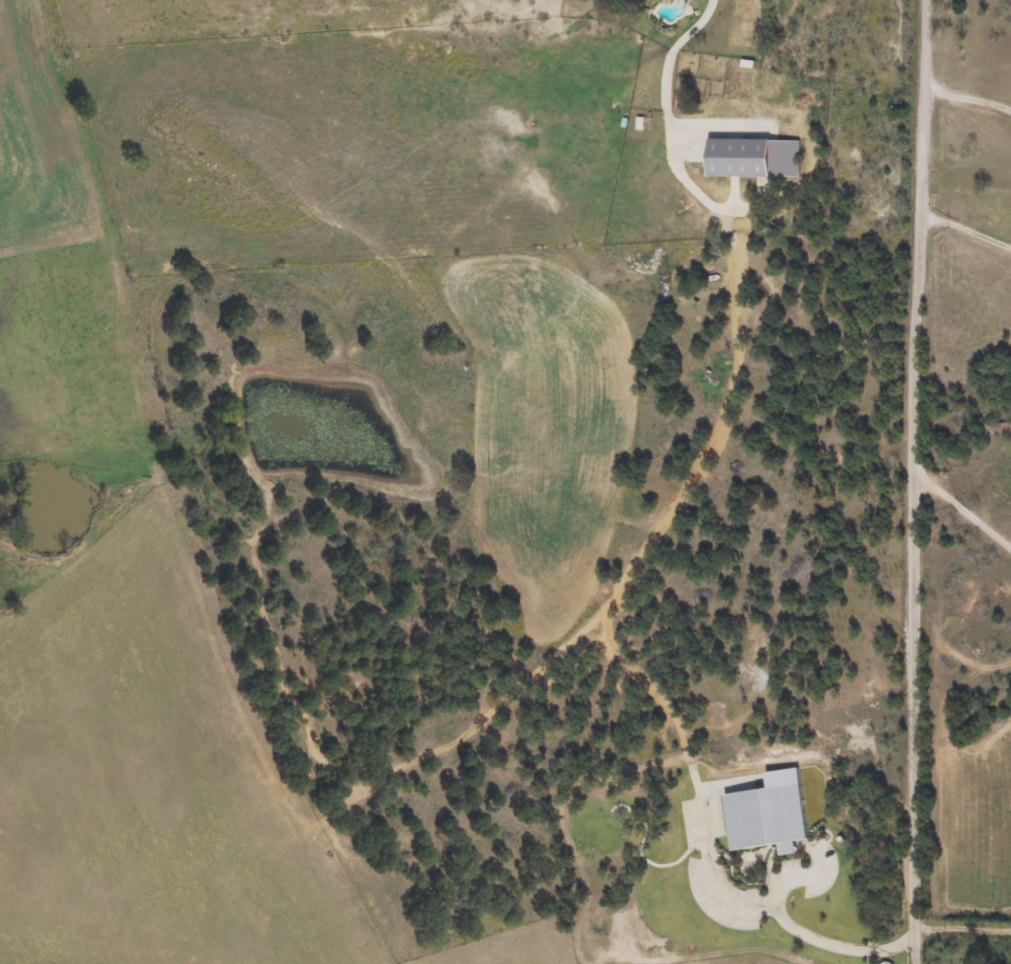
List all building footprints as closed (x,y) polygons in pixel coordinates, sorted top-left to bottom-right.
[(727,57),(755,62),(756,56),(729,50),(727,57)]
